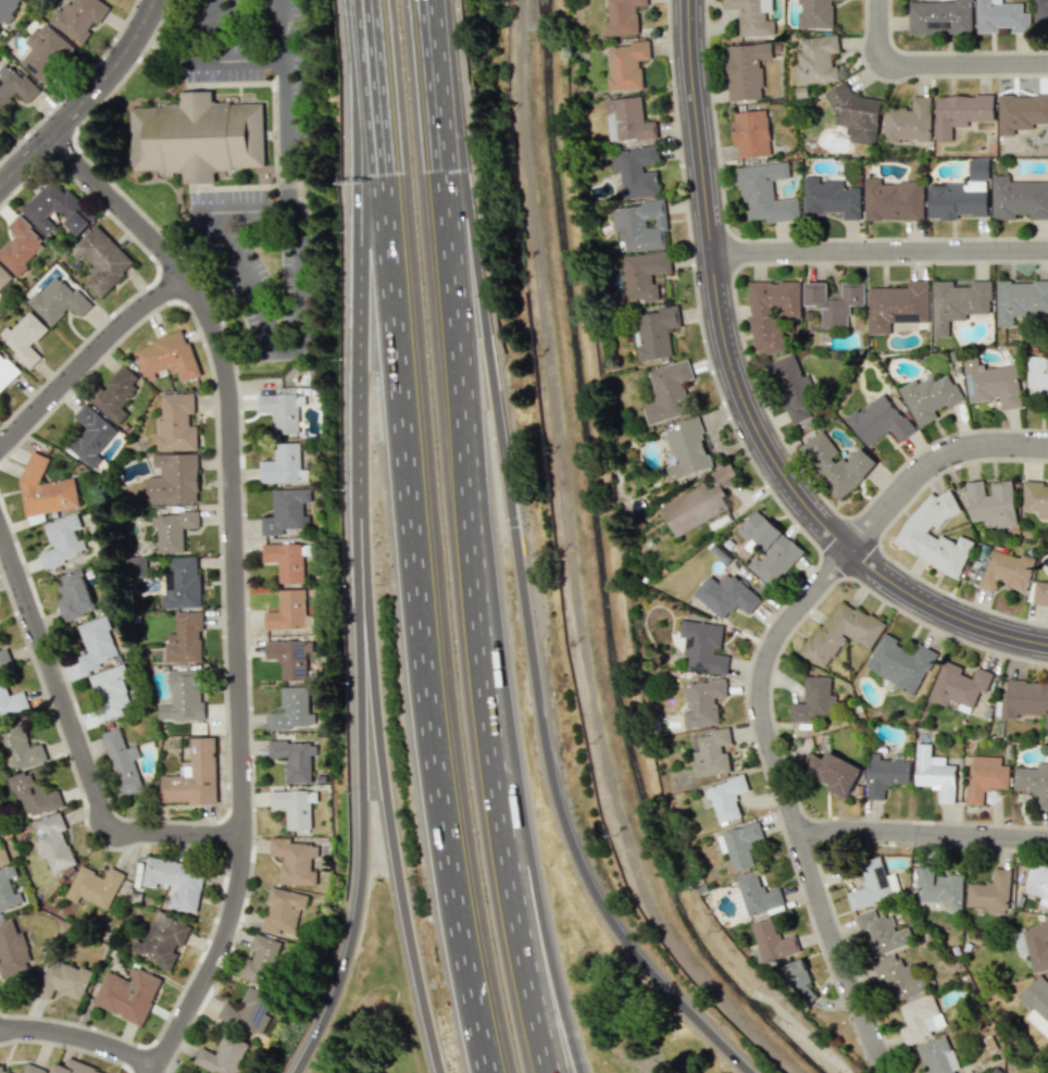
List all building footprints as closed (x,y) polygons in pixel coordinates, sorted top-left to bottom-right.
[(4,25),(23,0),(0,0),(0,23),(4,25)] [(83,45),(90,33),(91,33),(108,6),(99,0),(74,0),(71,5),(64,0),(49,23),(83,45)] [(608,21),(604,21),(604,35),(637,34),(637,6),(647,6),(647,0),(607,0),(608,21)] [(798,27),(832,28),(833,0),(798,0),(798,27)] [(908,33),(972,32),(972,0),(954,0),(954,1),(908,2),(908,33)] [(1030,12),(1023,12),(1022,3),(1002,3),(1002,0),(977,0),(977,33),(997,32),(997,27),(1011,27),(1011,32),(1030,32),(1030,12)] [(1034,24),(1047,24),(1047,0),(1033,0),(1034,24)] [(44,84),(75,49),(44,22),(25,43),(32,48),(19,62),(44,84)] [(796,85),(838,81),(837,65),(831,65),(830,53),(839,52),(837,34),(800,38),(802,51),(797,52),(798,63),(794,63),(796,85)] [(642,88),(640,60),(650,59),(649,40),(630,41),(630,45),(607,46),(609,90),(642,88)] [(728,100),(762,99),(761,60),(772,59),(772,43),(727,45),(728,100)] [(17,94),(27,103),(38,92),(10,64),(0,74),(0,110),(17,94)] [(881,99),(848,96),(849,88),(827,86),(825,108),(836,109),(834,125),(849,126),(847,141),(876,144),(881,99)] [(131,171),(182,171),(182,183),(214,183),(214,169),(264,168),(263,103),(212,103),(211,91),(180,91),(180,105),(130,106),(131,171)] [(936,141),(952,141),(952,127),(968,126),(968,121),(993,121),(993,95),(935,96),(936,141)] [(998,135),(1014,135),(1014,129),(1033,128),(1033,124),(1047,124),(1047,95),(998,95),(998,135)] [(884,108),(884,143),(899,143),(899,140),(930,140),(930,96),(912,96),(912,108),(884,108)] [(606,99),(608,141),(656,138),(655,121),(643,122),(642,97),(606,99)] [(770,155),(767,110),(731,113),(734,148),(737,148),(738,158),(770,155)] [(658,196),(656,171),(643,172),(642,164),(659,163),(658,147),(611,150),(612,173),(621,172),(623,198),(658,196)] [(989,179),(989,159),(969,159),(969,179),(989,179)] [(772,180),(790,178),(788,162),(735,167),(737,190),(743,189),(746,220),(765,218),(766,223),(800,220),(798,197),(774,199),(772,180)] [(860,188),(842,188),(841,181),(819,181),(819,176),(803,177),(804,213),(842,213),(842,219),(860,219),(860,188)] [(1009,181),(1009,176),(991,176),(992,220),(1015,219),(1015,214),(1028,214),(1028,219),(1047,219),(1047,180),(1009,181)] [(924,183),(881,182),(881,178),(865,178),(864,219),(923,220),(924,183)] [(46,235),(55,226),(46,217),(53,210),(78,234),(96,217),(68,189),(63,193),(51,180),(21,210),(46,235)] [(668,248),(663,199),(640,201),(640,205),(611,208),(613,231),(622,231),(624,252),(668,248)] [(15,275),(46,245),(18,215),(6,226),(15,235),(0,249),(0,259),(15,275)] [(99,298),(135,263),(96,225),(72,249),(94,270),(83,281),(99,298)] [(659,299),(658,282),(652,283),(651,274),(671,272),(670,252),(624,256),(628,301),(659,299)] [(13,277),(0,265),(0,292),(13,277)] [(51,326),(69,307),(80,317),(90,306),(56,273),(27,303),(51,326)] [(932,281),(932,336),(949,336),(949,320),(966,320),(966,313),(991,313),(991,280),(970,280),(970,287),(953,287),(953,281),(932,281)] [(801,318),(800,281),(750,282),(751,353),(782,353),(781,318),(801,318)] [(868,287),(868,334),(890,334),(890,322),(928,322),(928,281),(907,281),(907,287),(868,287)] [(1015,327),(1015,316),(1028,316),(1028,310),(1047,310),(1047,281),(996,281),(996,327),(1015,327)] [(864,282),(841,282),(841,293),(829,293),(829,282),(805,282),(805,306),(821,306),(821,326),(849,326),(849,305),(864,305),(864,282)] [(672,357),(668,329),(681,327),(677,305),(657,307),(658,312),(631,316),(637,361),(672,357)] [(27,309),(0,338),(0,339),(30,368),(41,357),(30,347),(48,329),(27,309)] [(133,347),(143,378),(169,370),(170,374),(177,372),(180,382),(199,376),(185,331),(133,347)] [(20,372),(0,353),(0,393),(20,372)] [(769,364),(792,424),(812,417),(809,408),(815,405),(796,354),(769,364)] [(1046,373),(1046,356),(1027,356),(1026,395),(1047,396),(1047,373),(1046,373)] [(963,360),(969,403),(999,399),(1001,410),(1021,407),(1015,364),(982,369),(980,357),(963,360)] [(648,370),(653,388),(650,389),(653,401),(643,403),(648,424),(691,414),(683,381),(692,379),(688,360),(648,370)] [(117,425),(127,414),(119,406),(142,381),(123,363),(89,399),(117,425)] [(899,388),(918,427),(938,417),(934,410),(945,405),(947,409),(963,400),(950,373),(935,381),(932,376),(918,383),(917,379),(899,388)] [(197,449),(196,425),(188,425),(188,413),(194,413),(193,393),(160,394),(161,419),(156,419),(156,450),(197,449)] [(900,442),(915,431),(885,393),(860,412),(857,408),(845,418),(868,447),(891,430),(900,442)] [(256,413),(272,413),(272,434),(296,433),(296,394),(256,394),(256,413)] [(117,431),(85,402),(73,416),(84,427),(67,446),(92,469),(101,459),(96,454),(117,431)] [(665,434),(674,464),(666,466),(670,480),(712,467),(697,416),(679,421),(681,429),(665,434)] [(799,446),(836,498),(878,468),(863,446),(843,460),(823,430),(799,446)] [(259,483),(306,482),(306,469),(298,469),(298,442),(274,443),(274,461),(259,461),(259,483)] [(19,481),(24,516),(78,507),(73,478),(38,484),(49,458),(31,451),(19,481)] [(153,455),(153,467),(160,467),(160,477),(146,477),(147,504),(198,503),(197,453),(153,455)] [(674,537),(734,506),(725,487),(738,480),(729,462),(711,471),(717,484),(709,489),(706,482),(659,506),(674,537)] [(971,521),(984,520),(985,525),(996,523),(997,528),(1017,526),(1011,480),(990,483),(991,494),(985,495),(983,480),(966,482),(971,521)] [(1044,486),(1044,481),(1023,480),(1022,510),(1038,511),(1038,518),(1047,519),(1047,486),(1044,486)] [(272,489),(273,517),(260,517),(261,535),(282,535),(282,529),(307,528),(307,515),(301,515),(301,502),(309,502),(309,488),(272,489)] [(895,544),(956,579),(976,543),(961,535),(956,543),(941,535),(938,539),(927,532),(932,525),(942,531),(959,502),(943,493),(940,498),(926,490),(895,544)] [(736,531),(751,545),(755,541),(767,552),(760,560),(755,555),(746,566),(772,588),(804,551),(755,509),(736,531)] [(157,553),(183,552),(183,528),(198,528),(198,513),(151,514),(151,527),(157,526),(157,553)] [(44,524),(52,549),(38,553),(43,568),(85,554),(77,529),(81,528),(77,514),(44,524)] [(262,562),(277,562),(278,583),(301,583),(300,543),(261,544),(262,562)] [(1026,591),(1035,558),(1022,554),(1021,558),(991,549),(979,587),(995,592),(997,583),(1026,591)] [(145,557),(122,557),(123,577),(145,576),(145,557)] [(198,557),(169,558),(169,568),(162,568),(164,608),(200,607),(198,557)] [(56,576),(62,597),(56,598),(63,622),(95,612),(83,568),(56,576)] [(708,575),(692,595),(723,619),(736,604),(748,614),(761,599),(727,571),(717,582),(708,575)] [(1047,605),(1047,582),(1034,581),(1033,604),(1047,605)] [(303,589),(278,590),(278,611),(264,611),(264,629),(311,628),(310,615),(304,615),(303,589)] [(870,650),(884,625),(836,596),(802,655),(825,669),(845,635),(870,650)] [(201,611),(175,612),(176,633),(165,633),(166,662),(202,661),(201,611)] [(77,656),(81,670),(120,658),(106,615),(77,624),(86,653),(77,656)] [(726,675),(729,653),(720,652),(723,625),(681,619),(679,637),(684,638),(682,655),(688,656),(686,670),(726,675)] [(865,671),(916,694),(935,651),(916,643),(912,652),(896,646),(899,640),(882,632),(865,671)] [(265,640),(265,659),(279,659),(279,679),(305,679),(305,652),(311,652),(311,640),(265,640)] [(0,650),(0,670),(13,667),(7,648),(0,650)] [(929,699),(971,714),(978,691),(986,693),(993,672),(976,667),(972,678),(961,674),(963,667),(942,660),(929,699)] [(89,675),(98,705),(94,706),(99,721),(131,711),(121,678),(127,676),(123,664),(89,675)] [(202,719),(201,669),(169,669),(170,704),(157,704),(157,720),(202,719)] [(29,708),(23,690),(8,695),(2,676),(0,676),(0,717),(29,708)] [(790,721),(812,721),(812,716),(833,715),(833,695),(829,695),(829,676),(804,676),(805,703),(790,703),(790,721)] [(1005,680),(1002,718),(1017,719),(1018,713),(1045,716),(1044,728),(1047,729),(1047,683),(1005,680)] [(717,724),(716,697),(726,696),(725,681),(684,682),(685,703),(691,703),(691,711),(683,711),(684,726),(717,724)] [(307,686),(281,687),(281,712),(267,712),(267,730),(321,729),(321,713),(308,713),(307,686)] [(29,747),(22,723),(0,730),(0,746),(8,773),(47,761),(41,743),(29,747)] [(697,736),(699,750),(691,752),(694,777),(729,772),(725,745),(731,744),(728,727),(709,730),(710,734),(697,736)] [(100,733),(120,796),(142,789),(133,759),(139,757),(136,745),(125,748),(119,728),(100,733)] [(190,737),(190,765),(179,765),(180,776),(160,776),(161,804),(216,803),(215,737),(190,737)] [(268,757),(285,757),(286,783),(313,782),(312,741),(268,742),(268,757)] [(937,803),(955,803),(955,765),(945,765),(945,757),(931,756),(931,744),(915,743),(915,786),(938,787),(937,803)] [(860,766),(826,752),(823,758),(813,754),(805,774),(832,784),(829,791),(847,799),(860,766)] [(909,785),(910,760),(880,759),(880,753),(869,753),(867,799),(884,800),(885,784),(909,785)] [(1008,790),(1009,765),(1001,765),(1001,756),(969,755),(967,805),(983,805),(983,789),(1008,790)] [(1013,791),(1038,792),(1037,809),(1047,809),(1047,763),(1037,762),(1037,768),(1014,767),(1013,791)] [(25,818),(63,805),(58,790),(46,794),(37,768),(11,777),(25,818)] [(748,791),(743,775),(702,787),(705,799),(710,798),(718,823),(740,817),(734,795),(748,791)] [(270,808),(285,808),(286,830),(310,830),(309,803),(316,802),(316,790),(270,791),(270,808)] [(37,820),(43,836),(32,840),(39,859),(45,857),(51,873),(75,864),(62,830),(66,829),(59,812),(37,820)] [(733,872),(755,865),(748,840),(762,836),(758,822),(716,834),(721,853),(727,851),(733,872)] [(313,885),(313,861),(317,861),(318,844),(290,844),(290,837),(270,837),(269,856),(281,856),(280,884),(313,885)] [(9,863),(5,848),(0,850),(0,866),(9,863)] [(900,896),(895,873),(885,875),(880,856),(859,862),(865,887),(846,892),(850,908),(900,896)] [(142,886),(156,888),(156,882),(171,885),(167,907),(197,912),(204,867),(147,857),(142,886)] [(1031,863),(1023,892),(1047,899),(1047,868),(1031,863)] [(107,909),(124,874),(109,867),(104,877),(80,865),(65,897),(77,903),(80,897),(107,909)] [(961,910),(962,875),(935,875),(935,865),(919,865),(918,901),(947,902),(947,910),(961,910)] [(26,905),(22,891),(13,894),(9,878),(17,876),(13,866),(0,870),(0,913),(26,905)] [(1010,869),(993,868),(992,884),(967,883),(966,907),(987,907),(987,913),(1008,914),(1010,869)] [(735,876),(740,897),(734,898),(738,917),(784,905),(779,888),(763,892),(757,870),(735,876)] [(304,894),(270,887),(261,931),(278,935),(279,929),(296,933),(304,894)] [(854,915),(859,932),(868,929),(872,941),(867,943),(871,956),(912,944),(907,927),(895,931),(890,916),(884,917),(881,907),(854,915)] [(169,970),(179,945),(182,947),(191,925),(156,911),(143,943),(133,939),(127,953),(169,970)] [(750,923),(764,964),(799,951),(794,934),(780,939),(771,916),(750,923)] [(34,967),(18,917),(0,922),(0,978),(34,967)] [(1012,930),(1018,956),(1028,954),(1033,973),(1047,969),(1047,923),(1012,930)] [(241,977),(267,987),(284,943),(255,932),(248,950),(250,950),(241,977)] [(892,1002),(921,991),(911,963),(901,967),(896,953),(870,963),(876,979),(882,977),(892,1002)] [(91,973),(49,957),(35,994),(50,1000),(54,990),(80,1000),(91,973)] [(817,999),(801,958),(781,966),(798,1007),(817,999)] [(106,971),(92,1005),(142,1025),(161,978),(133,967),(128,980),(106,971)] [(1047,1040),(1047,983),(1039,974),(1017,997),(1030,1010),(1024,1017),(1047,1040)] [(216,1016),(257,1037),(276,999),(248,985),(238,1006),(225,999),(216,1016)] [(897,1005),(904,1025),(898,1028),(904,1046),(932,1036),(930,1030),(943,1025),(931,992),(897,1005)] [(215,1072),(234,1072),(249,1044),(224,1031),(213,1053),(200,1046),(192,1062),(215,1072)] [(946,1036),(915,1045),(923,1072),(921,1072),(957,1072),(946,1036)] [(66,1058),(64,1066),(54,1062),(51,1072),(108,1072),(66,1058)] [(44,1069),(27,1063),(23,1072),(43,1072),(44,1069)]
